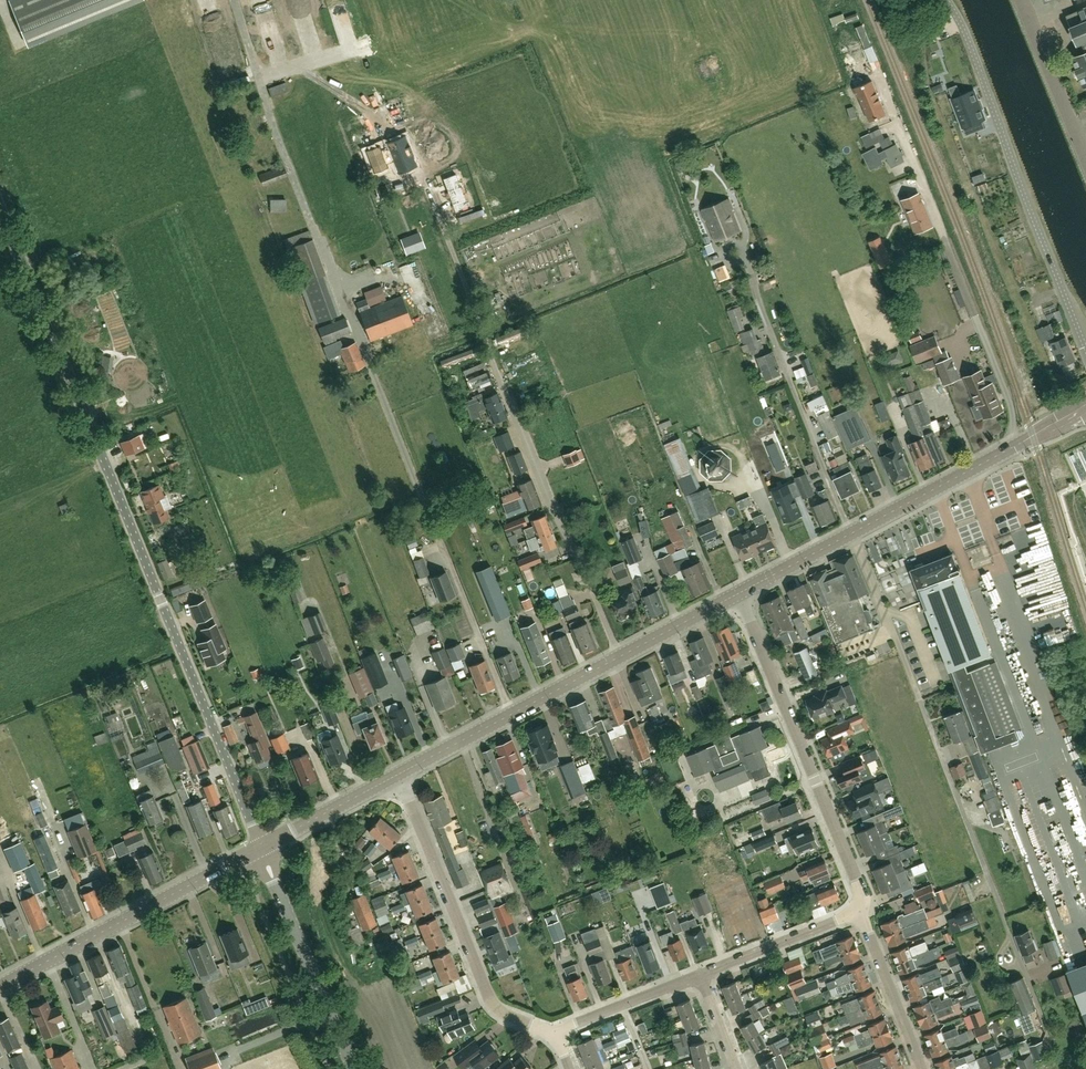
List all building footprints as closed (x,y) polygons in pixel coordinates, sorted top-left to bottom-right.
[(28,45),(137,0),(14,0),(10,2),(28,45)] [(1085,51),(1085,7),(1066,15),(1078,43),(1081,42),(1084,49),(1085,49),(1085,51)] [(847,22),(859,18),(857,13),(845,17),(847,22)] [(1078,72),(1079,75),(1080,75),(1085,86),(1085,85),(1085,52),(1073,57),(1078,69),(1076,69),(1078,72)] [(872,81),(854,88),(857,96),(858,96),(869,121),(885,114),(872,81)] [(271,97),(289,91),(286,82),(269,89),(271,97)] [(974,90),(951,99),(957,113),(980,105),(978,100),(974,90)] [(980,105),(957,113),(965,135),(976,131),(973,124),(983,120),(985,119),(982,110),(980,105)] [(851,119),(857,117),(854,106),(847,108),(851,119)] [(873,141),(883,135),(880,129),(870,134),(873,141)] [(379,146),(367,151),(375,172),(387,167),(386,164),(394,161),(398,170),(416,163),(405,136),(387,143),(388,147),(380,150),(379,146)] [(892,166),(903,160),(896,145),(893,147),(888,137),(880,141),(885,151),(879,154),(876,147),(863,154),(871,170),(884,163),(882,159),(887,157),(892,166)] [(263,185),(288,175),(284,165),(259,174),(263,185)] [(984,173),(972,177),(975,184),(986,180),(984,173)] [(379,197),(390,194),(387,184),(376,188),(379,197)] [(918,194),(902,200),(916,232),(931,225),(918,194)] [(270,212),(287,212),(287,199),(270,199),(270,212)] [(730,233),(731,234),(739,230),(732,214),(731,215),(730,210),(733,209),(729,200),(702,211),(706,220),(710,218),(713,225),(711,226),(716,240),(724,236),(724,235),(730,233)] [(303,233),(285,239),(314,323),(332,316),(303,233)] [(409,250),(421,246),(417,237),(406,242),(409,250)] [(709,245),(714,255),(720,252),(716,242),(709,245)] [(370,306),(386,299),(381,286),(364,292),(370,306)] [(371,341),(413,324),(402,295),(370,308),(366,299),(356,303),(371,341)] [(736,332),(745,328),(741,318),(743,317),(740,307),(728,311),(736,332)] [(324,343),(351,332),(345,317),(318,328),(324,343)] [(1048,339),(1054,337),(1049,324),(1043,327),(1048,339)] [(511,332),(495,338),(498,344),(513,338),(528,332),(526,326),(511,332)] [(909,336),(912,342),(922,338),(919,330),(914,332),(912,327),(906,330),(909,336)] [(1061,366),(1075,360),(1072,352),(1066,338),(1066,337),(1051,343),(1052,344),(1056,354),(1053,356),(1055,362),(1059,361),(1061,366)] [(767,379),(781,374),(772,352),(766,354),(760,339),(759,340),(744,345),(741,346),(744,353),(750,350),(750,351),(753,350),(756,359),(759,358),(767,379)] [(917,362),(936,354),(930,339),(911,347),(917,362)] [(349,371),(365,365),(356,342),(344,347),(341,340),(324,347),(329,358),(342,353),(349,371)] [(442,367),(479,353),(477,347),(440,361),(442,367)] [(945,385),(957,380),(961,378),(957,367),(956,368),(954,362),(952,357),(936,363),(945,385)] [(463,371),(467,379),(466,379),(471,391),(493,382),(485,362),(463,371)] [(984,417),(985,416),(985,418),(1003,410),(992,383),(987,385),(981,370),(965,377),(977,404),(979,404),(984,417)] [(911,376),(904,379),(910,392),(910,393),(919,389),(917,385),(915,386),(911,376)] [(489,393),(483,395),(465,402),(472,419),(481,416),(478,411),(487,407),(493,422),(508,417),(498,393),(490,396),(489,393)] [(824,393),(809,401),(813,409),(828,402),(824,393)] [(765,397),(764,397),(762,394),(759,395),(761,399),(764,409),(767,415),(773,413),(770,406),(769,407),(765,397)] [(884,399),(875,403),(882,421),(891,418),(884,399)] [(924,401),(914,405),(922,425),(927,437),(926,437),(937,463),(938,462),(946,459),(935,432),(934,431),(933,431),(929,423),(932,422),(932,421),(924,401)] [(839,435),(828,411),(830,410),(827,404),(815,409),(818,415),(829,440),(839,435)] [(913,406),(903,409),(916,441),(910,444),(920,469),(935,464),(924,438),(926,437),(927,437),(922,425),(914,405),(913,406)] [(853,408),(833,417),(848,450),(872,439),(861,415),(857,417),(853,408)] [(942,419),(936,421),(940,432),(946,430),(942,419)] [(514,445),(508,431),(494,437),(500,451),(514,445)] [(146,448),(141,435),(122,442),(127,455),(146,448)] [(888,465),(894,480),(910,474),(902,453),(904,452),(897,436),(887,440),(892,452),(882,456),(886,466),(888,465)] [(664,445),(686,496),(702,489),(681,437),(664,445)] [(163,454),(173,451),(172,446),(162,449),(163,454)] [(571,468),(590,461),(585,449),(566,456),(571,468)] [(515,474),(528,469),(521,451),(507,456),(515,474)] [(786,467),(779,451),(770,455),(777,471),(786,467)] [(871,491),(882,485),(875,469),(874,469),(870,460),(867,454),(857,458),(864,474),(871,491)] [(720,473),(724,468),(724,461),(719,457),(712,457),(708,462),(708,468),(713,473),(720,473)] [(810,464),(812,470),(822,466),(820,461),(810,464)] [(852,493),(861,489),(853,471),(849,461),(840,466),(852,493)] [(852,493),(840,466),(834,468),(838,477),(834,479),(842,497),(852,493)] [(796,478),(804,498),(814,494),(809,482),(808,482),(805,474),(796,478)] [(527,509),(541,503),(532,479),(518,485),(523,498),(504,506),(508,516),(527,509)] [(154,524),(170,518),(166,510),(173,507),(168,495),(164,496),(160,485),(141,492),(154,524)] [(790,485),(771,493),(784,525),(803,517),(790,485)] [(710,487),(687,496),(698,521),(720,512),(710,487)] [(821,525),(837,518),(826,489),(819,492),(824,502),(813,506),(821,525)] [(750,496),(737,502),(741,510),(753,504),(750,496)] [(682,570),(678,561),(675,563),(671,554),(694,544),(679,511),(662,518),(673,543),(655,551),(666,576),(682,570)] [(765,550),(777,545),(763,514),(754,518),(758,527),(750,530),(756,543),(759,551),(764,549),(765,550)] [(524,529),(528,539),(537,536),(537,535),(546,532),(552,529),(551,528),(554,527),(551,520),(548,520),(546,515),(532,521),(534,526),(524,529)] [(506,533),(527,525),(524,517),(503,525),(506,533)] [(704,541),(719,534),(714,522),(699,528),(704,541)] [(1046,541),(1041,543),(1043,550),(1054,547),(1047,523),(1034,526),(1036,531),(1043,529),(1046,541)] [(528,539),(526,540),(527,543),(530,549),(531,551),(538,548),(539,551),(543,550),(558,545),(552,529),(546,532),(537,535),(537,536),(528,539)] [(756,543),(750,530),(733,537),(743,560),(755,554),(754,553),(759,551),(756,543)] [(620,544),(629,565),(642,560),(633,539),(620,544)] [(540,560),(541,560),(539,553),(521,560),(518,561),(521,567),(523,566),(523,567),(528,565),(529,566),(541,562),(540,560)] [(924,564),(911,569),(950,671),(982,753),(1019,739),(1016,731),(990,664),(968,672),(965,665),(992,655),(953,554),(924,565),(924,564)] [(858,566),(854,556),(836,563),(838,568),(826,573),(826,571),(814,575),(815,578),(810,580),(821,606),(824,605),(825,608),(823,609),(837,643),(872,628),(870,622),(872,621),(873,619),(870,610),(867,609),(865,610),(859,596),(869,592),(858,566)] [(420,578),(430,574),(423,557),(414,560),(420,578)] [(693,594),(712,586),(700,559),(689,564),(686,557),(678,561),(682,570),(693,594)] [(621,585),(632,580),(624,561),(613,566),(621,585)] [(536,570),(530,572),(533,582),(539,580),(536,570)] [(455,595),(446,572),(431,578),(440,601),(447,598),(447,599),(454,597),(453,595),(455,595)] [(658,591),(650,594),(647,586),(646,586),(641,576),(635,578),(639,589),(640,589),(651,616),(665,610),(658,591)] [(809,615),(815,612),(811,602),(804,584),(789,591),(797,609),(804,605),(809,615)] [(631,602),(639,598),(638,598),(633,585),(630,586),(630,588),(623,591),(625,598),(614,603),(616,608),(615,608),(619,617),(622,618),(626,617),(627,613),(626,611),(633,608),(631,602)] [(295,602),(304,599),(299,586),(291,590),(290,590),(295,602)] [(1037,609),(1052,605),(1048,590),(1039,592),(1040,599),(1035,600),(1037,609)] [(568,619),(580,614),(573,599),(571,600),(569,594),(559,599),(568,619)] [(777,639),(784,636),(783,634),(789,631),(793,641),(798,639),(791,621),(792,619),(790,615),(788,614),(780,597),(763,604),(777,639)] [(189,606),(196,623),(212,616),(205,600),(189,606)] [(1054,610),(1042,616),(1048,627),(1059,622),(1054,610)] [(428,611),(411,619),(418,635),(435,628),(428,611)] [(308,636),(327,629),(320,612),(302,620),(308,636)] [(800,615),(793,618),(802,639),(809,636),(800,615)] [(570,630),(565,619),(552,625),(558,636),(570,630)] [(581,652),(597,646),(587,623),(579,626),(576,620),(569,623),(571,629),(581,652)] [(488,629),(500,626),(499,621),(487,624),(488,629)] [(205,627),(205,628),(200,630),(204,639),(199,642),(208,663),(219,659),(224,657),(221,648),(225,647),(215,623),(205,627)] [(536,665),(551,659),(536,623),(521,629),(536,665)] [(492,631),(495,640),(511,635),(508,626),(492,631)] [(742,676),(736,662),(734,656),(741,653),(738,647),(740,647),(740,644),(737,637),(736,637),(734,637),(730,627),(713,634),(724,660),(721,661),(723,667),(724,667),(730,681),(729,681),(733,690),(746,684),(742,676)] [(561,663),(576,657),(567,634),(552,640),(561,663)] [(323,659),(326,667),(334,663),(324,638),(310,644),(318,661),(323,659)] [(709,662),(714,660),(704,638),(691,643),(698,658),(690,661),(698,679),(713,672),(709,662)] [(461,643),(447,649),(452,662),(461,658),(466,656),(461,643)] [(439,669),(452,664),(445,648),(432,653),(439,669)] [(807,648),(795,653),(806,679),(818,674),(816,669),(807,648)] [(376,652),(361,658),(363,663),(372,684),(374,689),(388,683),(376,652)] [(679,652),(665,658),(672,673),(668,674),(671,683),(688,676),(685,668),(679,652)] [(506,681),(520,675),(511,653),(497,659),(506,681)] [(296,670),(305,667),(301,656),(292,660),(296,670)] [(407,679),(417,677),(413,656),(402,658),(407,679)] [(480,692),(496,686),(485,660),(470,667),(480,692)] [(663,697),(660,689),(661,689),(652,667),(638,673),(640,679),(632,682),(639,698),(643,706),(663,697)] [(728,705),(731,704),(736,702),(734,697),(725,675),(717,679),(726,700),(728,705)] [(702,680),(705,688),(714,685),(710,676),(702,680)] [(436,710),(456,703),(446,677),(426,685),(436,710)] [(704,697),(702,694),(699,685),(692,688),(697,700),(704,697)] [(812,719),(835,710),(831,701),(846,695),(842,685),(827,691),(816,695),(817,697),(807,701),(811,710),(809,711),(812,719)] [(627,719),(625,714),(615,687),(601,693),(613,725),(624,721),(627,719)] [(369,707),(378,703),(374,692),(364,696),(369,707)] [(591,734),(599,730),(587,701),(571,707),(582,733),(584,732),(583,729),(588,727),(591,734)] [(326,705),(327,707),(323,709),(329,724),(339,720),(332,705),(331,702),(326,705)] [(399,736),(413,730),(404,708),(399,710),(396,702),(387,706),(399,736)] [(662,715),(657,704),(651,707),(647,709),(652,720),(662,715)] [(980,780),(989,776),(972,735),(970,736),(964,720),(967,719),(963,710),(961,711),(945,717),(955,743),(964,739),(965,741),(980,780)] [(357,734),(365,731),(372,747),(373,747),(384,742),(385,742),(386,742),(378,722),(377,722),(373,711),(367,713),(366,711),(351,717),(353,722),(352,723),(357,734)] [(106,716),(109,722),(111,727),(122,723),(117,712),(106,716)] [(257,762),(272,757),(267,746),(270,745),(256,712),(245,717),(253,738),(255,737),(256,741),(249,743),(257,762)] [(854,732),(851,726),(865,720),(862,714),(849,720),(849,721),(830,729),(833,736),(823,740),(829,755),(831,755),(833,760),(835,761),(845,757),(845,755),(843,750),(848,747),(844,736),(854,732)] [(627,719),(624,721),(639,759),(651,754),(636,716),(627,719)] [(314,738),(312,733),(307,723),(301,726),(307,741),(314,738)] [(268,731),(271,739),(277,753),(290,747),(280,725),(268,731)] [(539,762),(558,754),(556,750),(558,749),(554,739),(552,740),(547,727),(543,729),(542,726),(533,729),(534,731),(529,733),(532,742),(530,742),(534,752),(535,752),(539,762)] [(716,744),(688,756),(696,776),(714,769),(717,775),(714,776),(721,792),(751,779),(750,778),(755,777),(756,781),(772,774),(761,749),(769,747),(760,726),(732,738),(730,733),(715,740),(716,744)] [(318,733),(317,736),(320,743),(322,741),(323,742),(325,741),(330,754),(328,754),(331,764),(347,758),(338,735),(332,737),(330,731),(327,730),(318,733)] [(600,735),(610,759),(618,756),(608,731),(600,735)] [(98,745),(108,741),(105,733),(94,736),(98,745)] [(174,735),(163,740),(160,733),(156,735),(159,742),(159,741),(172,773),(185,768),(180,756),(182,755),(178,745),(174,735)] [(515,801),(531,795),(520,768),(524,767),(513,740),(498,746),(502,757),(498,759),(512,794),(515,801)] [(140,773),(165,763),(158,747),(155,741),(147,745),(149,751),(133,757),(140,773)] [(184,747),(196,773),(207,768),(195,742),(184,747)] [(497,785),(506,782),(492,749),(484,752),(488,762),(487,764),(488,766),(490,767),(492,771),(485,774),(490,787),(497,784),(497,785)] [(301,784),(319,777),(309,752),(291,760),(301,784)] [(843,765),(845,771),(837,774),(842,788),(844,787),(846,789),(848,790),(851,790),(853,788),(854,786),(854,783),(863,779),(863,781),(874,776),(869,765),(865,766),(861,757),(843,765)] [(573,797),(586,792),(573,760),(560,765),(573,797)] [(880,762),(874,765),(878,773),(884,770),(880,762)] [(968,768),(965,769),(962,764),(950,769),(953,779),(967,774),(967,776),(975,773),(972,764),(967,766),(968,768)] [(884,806),(876,788),(890,782),(888,777),(874,783),(854,791),(857,799),(848,802),(849,803),(848,806),(850,811),(853,813),(855,817),(876,808),(876,809),(884,806)] [(184,803),(191,800),(182,779),(175,781),(184,803)] [(212,805),(220,802),(212,783),(204,787),(212,805)] [(767,789),(761,792),(752,795),(756,805),(764,801),(770,799),(767,789)] [(149,824),(163,818),(154,795),(153,796),(151,790),(137,795),(140,801),(139,801),(149,824)] [(493,807),(499,805),(494,794),(488,797),(493,807)] [(447,858),(454,855),(442,825),(452,821),(442,796),(425,803),(447,858)] [(1005,822),(1000,809),(1001,808),(997,796),(984,801),(989,813),(988,813),(993,827),(1005,822)] [(199,836),(214,830),(202,800),(187,806),(199,836)] [(788,822),(802,816),(797,802),(783,808),(780,802),(763,809),(769,822),(785,815),(788,822)] [(224,836),(238,830),(229,806),(214,811),(224,836)] [(696,811),(700,822),(712,818),(708,807),(696,811)] [(873,817),(876,825),(858,832),(863,844),(888,833),(887,830),(888,830),(885,823),(884,823),(883,821),(892,817),(889,810),(873,817)] [(35,815),(41,828),(48,825),(42,812),(35,815)] [(526,815),(521,817),(532,845),(537,843),(535,838),(526,815)] [(379,840),(391,826),(380,817),(369,831),(379,840)] [(97,852),(93,841),(86,825),(69,832),(76,848),(81,859),(97,852)] [(401,835),(391,826),(379,840),(390,848),(401,835)] [(751,832),(751,833),(754,840),(766,834),(764,827),(751,832)] [(146,843),(142,832),(140,828),(123,836),(130,850),(146,843)] [(799,853),(819,845),(812,829),(799,834),(798,833),(785,838),(792,854),(798,851),(799,853)] [(557,831),(548,835),(551,842),(555,840),(556,842),(560,840),(557,831)] [(888,833),(863,844),(868,855),(886,847),(883,842),(889,840),(890,837),(888,833)] [(756,850),(757,852),(778,843),(775,834),(753,843),(756,850)] [(44,835),(35,839),(48,872),(58,868),(44,835)] [(354,844),(360,849),(367,841),(361,836),(354,844)] [(14,871),(31,864),(21,842),(5,849),(14,871)] [(369,857),(378,847),(372,843),(364,853),(369,857)] [(747,854),(756,850),(753,843),(744,846),(747,854)] [(897,845),(893,847),(886,850),(888,855),(894,853),(900,851),(897,845)] [(107,856),(116,853),(113,847),(105,850),(107,856)] [(918,847),(910,849),(911,855),(920,853),(918,847)] [(397,869),(398,870),(414,863),(409,850),(393,857),(395,863),(389,865),(392,872),(397,869)] [(887,857),(889,863),(874,870),(879,881),(896,873),(897,874),(905,870),(901,859),(903,858),(900,851),(894,853),(888,855),(889,856),(887,857)] [(150,883),(164,877),(154,852),(145,856),(144,853),(139,855),(140,858),(150,883)] [(368,859),(357,866),(361,873),(373,865),(368,859)] [(829,874),(830,874),(825,861),(808,867),(809,868),(800,872),(803,880),(812,876),(815,885),(831,878),(829,874)] [(414,863),(398,870),(403,883),(419,876),(414,863)] [(513,890),(508,877),(502,864),(483,872),(493,898),(513,890)] [(378,874),(379,877),(380,881),(393,876),(390,869),(378,874)] [(457,887),(468,883),(463,869),(452,873),(457,887)] [(39,871),(28,876),(32,885),(32,886),(35,894),(46,890),(39,871)] [(896,873),(879,881),(883,892),(901,885),(897,874),(896,873)] [(786,887),(783,881),(781,876),(765,882),(770,893),(786,887)] [(381,884),(378,878),(374,879),(367,882),(370,889),(381,884)] [(99,879),(81,887),(83,891),(84,893),(81,894),(91,917),(105,911),(99,896),(105,894),(102,886),(99,879)] [(66,915),(81,909),(69,880),(54,886),(66,915)] [(906,890),(914,886),(911,880),(903,883),(906,890)] [(654,896),(668,891),(664,882),(650,888),(654,896)] [(818,891),(806,895),(812,910),(841,898),(835,884),(829,886),(828,883),(820,886),(821,889),(818,891)] [(920,902),(937,895),(932,883),(915,890),(920,902)] [(411,904),(428,897),(423,884),(406,891),(407,892),(401,895),(405,906),(411,904)] [(712,909),(706,892),(693,897),(700,914),(712,909)] [(33,929),(48,923),(35,894),(21,900),(33,929)] [(364,930),(377,924),(364,894),(351,899),(364,930)] [(371,901),(378,917),(389,912),(383,896),(371,901)] [(428,897),(411,904),(416,916),(433,909),(428,897)] [(484,927),(499,921),(490,898),(474,904),(484,927)] [(906,915),(921,909),(919,904),(917,905),(916,902),(914,901),(904,905),(906,908),(904,909),(906,915)] [(779,902),(765,909),(774,926),(787,920),(779,902)] [(392,908),(394,914),(406,909),(404,903),(392,908)] [(515,927),(506,905),(495,909),(504,931),(507,937),(517,933),(515,927)] [(591,905),(585,908),(590,917),(596,914),(591,905)] [(13,938),(28,932),(17,907),(3,914),(13,938)] [(899,915),(898,919),(898,918),(882,924),(887,936),(899,931),(926,920),(926,919),(929,918),(934,916),(944,913),(941,907),(926,913),(924,907),(921,909),(906,915),(905,915),(904,913),(899,915)] [(973,907),(956,914),(961,927),(978,920),(973,907)] [(545,918),(548,925),(555,942),(567,938),(560,920),(557,914),(555,908),(551,909),(553,915),(545,918)] [(676,934),(683,931),(674,910),(667,913),(676,934)] [(951,917),(936,922),(939,931),(954,925),(951,917)] [(425,937),(441,930),(436,918),(420,924),(425,937)] [(689,919),(680,923),(684,932),(688,931),(689,933),(696,952),(710,946),(701,923),(698,924),(692,926),(689,919)] [(816,919),(804,924),(806,930),(818,926),(816,919)] [(899,931),(887,936),(891,946),(907,940),(906,938),(929,928),(926,920),(899,931)] [(233,969),(240,967),(237,958),(249,953),(242,935),(240,936),(238,929),(221,936),(231,959),(229,960),(233,969)] [(441,930),(425,937),(430,950),(446,943),(441,930)] [(948,941),(953,938),(950,930),(944,932),(948,941)] [(675,960),(687,955),(681,939),(676,941),(672,931),(660,936),(665,947),(669,945),(675,960)] [(1032,951),(1038,948),(1034,939),(1033,940),(1030,931),(1016,936),(1023,954),(1028,967),(1030,968),(1037,965),(1032,951)] [(493,962),(510,955),(500,932),(484,938),(493,962)] [(838,942),(837,943),(821,949),(825,959),(858,946),(854,935),(838,942)] [(408,948),(420,943),(417,937),(405,942),(408,948)] [(591,955),(604,950),(599,937),(586,942),(591,955)] [(646,965),(648,971),(661,966),(650,939),(634,945),(638,956),(642,955),(644,961),(643,961),(645,966),(646,965)] [(1052,940),(1043,943),(1050,960),(1058,957),(1058,956),(1052,940)] [(911,948),(910,949),(909,946),(893,952),(897,963),(921,952),(929,950),(926,941),(910,947),(911,948)] [(200,975),(217,968),(207,942),(189,949),(200,975)] [(978,946),(979,950),(983,961),(993,957),(988,943),(984,944),(984,943),(978,946)] [(395,949),(392,950),(395,957),(398,956),(408,952),(405,945),(395,949)] [(637,957),(633,945),(616,952),(620,962),(617,963),(624,980),(638,974),(632,959),(637,957)] [(117,976),(123,974),(129,988),(128,988),(137,1010),(147,1006),(138,984),(136,985),(121,946),(107,951),(117,976)] [(807,982),(801,969),(805,967),(800,956),(804,954),(801,946),(787,952),(791,960),(783,963),(787,974),(786,974),(797,1002),(801,1001),(800,999),(822,992),(817,978),(808,982),(807,982)] [(858,946),(825,959),(827,965),(844,958),(846,963),(862,957),(858,946)] [(948,958),(949,959),(954,972),(967,967),(961,954),(958,946),(945,951),(948,958)] [(921,952),(897,963),(901,973),(917,967),(919,964),(935,957),(932,949),(929,950),(921,952)] [(438,971),(455,964),(450,951),(433,958),(438,970),(438,971)] [(119,1033),(129,1029),(120,1008),(116,999),(114,1000),(107,982),(104,983),(100,975),(109,971),(101,954),(88,959),(119,1033)] [(600,984),(612,980),(605,959),(590,965),(593,972),(595,971),(600,984)] [(89,994),(94,992),(91,985),(91,984),(81,962),(70,966),(75,977),(66,981),(75,1002),(89,995),(89,994)] [(849,970),(850,972),(836,979),(839,986),(869,973),(865,963),(849,970)] [(1067,970),(1085,1019),(1085,963),(1067,970)] [(438,986),(443,983),(460,976),(455,964),(438,971),(438,970),(432,973),(438,986)] [(576,1000),(588,995),(581,977),(575,964),(565,968),(567,974),(570,973),(573,981),(569,982),(576,1000)] [(774,978),(785,974),(781,964),(770,968),(774,978)] [(938,969),(921,976),(920,973),(904,979),(908,989),(942,977),(938,969)] [(421,981),(433,976),(431,970),(419,975),(421,981)] [(961,984),(968,981),(964,970),(956,973),(961,984)] [(869,973),(839,986),(836,987),(838,993),(844,990),(844,992),(856,987),(857,991),(873,985),(869,973)] [(466,974),(453,979),(459,994),(472,989),(466,974)] [(744,985),(752,982),(750,976),(742,979),(744,985)] [(942,977),(908,989),(912,1001),(928,994),(927,992),(933,990),(935,995),(946,991),(944,985),(945,985),(942,977)] [(1028,1011),(1036,1007),(1024,977),(1010,983),(1022,1013),(1018,1014),(1026,1033),(1035,1029),(1028,1011)] [(407,983),(410,992),(423,987),(419,978),(407,983)] [(1053,988),(1056,996),(1063,993),(1066,999),(1073,996),(1071,990),(1072,990),(1069,981),(1053,988)] [(729,1000),(741,995),(736,982),(724,987),(729,1000)] [(976,995),(971,982),(963,985),(964,989),(965,988),(968,994),(966,994),(968,998),(976,995)] [(195,992),(206,1020),(216,1016),(205,988),(195,992)] [(847,1014),(879,1001),(875,991),(859,997),(860,999),(852,1002),(852,1001),(843,1004),(847,1014)] [(247,1014),(271,1004),(267,995),(251,1002),(249,998),(242,1001),(247,1014)] [(741,995),(729,1000),(734,1013),(747,1008),(741,995)] [(961,1001),(963,1008),(979,1003),(976,996),(961,1001)] [(919,1018),(952,1005),(956,1003),(953,997),(942,1001),(940,997),(931,1000),(915,1007),(917,1010),(917,1011),(919,1018)] [(179,1042),(201,1034),(186,998),(165,1007),(179,1042)] [(683,1018),(696,1013),(691,999),(678,1004),(683,1018)] [(761,1000),(754,1004),(749,1007),(756,1019),(761,1016),(757,1009),(763,1005),(761,1000)] [(47,1001),(32,1008),(45,1037),(59,1030),(56,1022),(64,1019),(59,1006),(51,1009),(47,1001)] [(879,1001),(847,1014),(850,1022),(867,1015),(868,1018),(884,1012),(879,1001)] [(924,1028),(939,1022),(938,1018),(955,1011),(952,1005),(919,1018),(922,1025),(923,1024),(924,1028)] [(116,1033),(104,1006),(95,1010),(99,1018),(96,1019),(105,1038),(116,1033)] [(667,1015),(674,1012),(672,1006),(664,1009),(667,1015)] [(771,1013),(767,1006),(759,1010),(763,1017),(771,1013)] [(458,1010),(439,1018),(444,1030),(449,1028),(453,1038),(460,1036),(460,1034),(475,1028),(469,1013),(460,1016),(458,1010)] [(971,1015),(975,1026),(987,1022),(982,1010),(971,1015)] [(823,1023),(818,1011),(805,1017),(810,1028),(823,1023)] [(696,1013),(683,1018),(689,1031),(701,1026),(696,1013)] [(9,1018),(0,1022),(0,1033),(8,1052),(21,1047),(9,1018)] [(871,1029),(854,1035),(857,1042),(890,1030),(887,1022),(885,1018),(870,1024),(871,1029)] [(742,1027),(749,1039),(760,1033),(753,1020),(742,1027)] [(639,1024),(643,1033),(648,1031),(645,1022),(639,1024)] [(823,1024),(808,1030),(814,1044),(816,1042),(829,1037),(824,1027),(823,1024)] [(987,1024),(975,1029),(980,1041),(992,1037),(987,1024)] [(613,1039),(616,1038),(617,1039),(629,1034),(626,1027),(614,1032),(615,1033),(612,1035),(613,1039)] [(955,1029),(943,1033),(941,1028),(926,1035),(930,1045),(959,1033),(957,1027),(954,1028),(955,1029)] [(890,1030),(857,1042),(860,1048),(872,1043),(871,1042),(876,1040),(878,1046),(894,1040),(892,1036),(893,1036),(890,1030)] [(708,1055),(705,1041),(692,1045),(690,1045),(689,1045),(686,1032),(680,1033),(672,1035),(675,1048),(678,1048),(679,1051),(679,1055),(685,1054),(694,1052),(695,1059),(708,1055)] [(764,1038),(760,1033),(749,1039),(756,1052),(767,1045),(764,1038)] [(959,1034),(959,1033),(930,1045),(934,1056),(950,1050),(949,1047),(961,1042),(958,1034),(959,1034)] [(632,1041),(629,1034),(617,1039),(616,1039),(619,1046),(632,1041)] [(849,1045),(857,1042),(854,1035),(854,1034),(843,1038),(846,1047),(849,1046),(849,1045)] [(593,1038),(579,1043),(584,1056),(598,1050),(604,1048),(603,1044),(602,1041),(600,1042),(598,1038),(594,1039),(593,1038)] [(820,1052),(833,1047),(829,1038),(816,1042),(820,1052)] [(603,1044),(604,1048),(617,1043),(615,1039),(603,1044)] [(455,1056),(464,1068),(466,1068),(467,1068),(483,1068),(500,1055),(495,1049),(496,1047),(493,1044),(491,1043),(489,1041),(481,1047),(476,1040),(455,1056)] [(1017,1043),(1023,1056),(1031,1052),(1026,1040),(1017,1043)] [(987,1053),(997,1049),(994,1041),(984,1045),(987,1053)] [(1029,1046),(1035,1061),(1036,1060),(1048,1056),(1042,1041),(1029,1045),(1029,1046)] [(776,1042),(770,1045),(773,1051),(779,1048),(776,1042)] [(617,1043),(604,1048),(606,1051),(618,1046),(617,1043)] [(671,1051),(669,1044),(656,1048),(658,1055),(671,1051)] [(866,1062),(869,1068),(871,1068),(901,1057),(897,1046),(881,1053),(882,1055),(866,1062)] [(213,1048),(187,1059),(191,1068),(221,1068),(213,1048)] [(598,1050),(584,1056),(589,1068),(606,1061),(609,1060),(607,1054),(606,1051),(604,1048),(598,1050)] [(779,1048),(773,1051),(776,1055),(776,1057),(782,1054),(781,1053),(779,1048)] [(72,1050),(51,1059),(56,1068),(80,1068),(72,1050)] [(1003,1064),(998,1051),(986,1055),(991,1068),(1003,1064)] [(953,1059),(952,1056),(936,1062),(939,1068),(949,1068),(956,1066),(976,1058),(974,1052),(966,1056),(960,1058),(959,1056),(953,1059)] [(1022,1068),(1035,1068),(1037,1068),(1031,1052),(1023,1056),(1017,1058),(1022,1068)] [(19,1054),(11,1058),(16,1068),(29,1068),(25,1059),(22,1053),(19,1054)] [(764,1068),(784,1068),(788,1067),(781,1053),(782,1054),(776,1057),(776,1055),(772,1057),(773,1058),(761,1064),(764,1068)] [(832,1053),(820,1057),(825,1068),(828,1068),(837,1066),(832,1053)] [(708,1055),(695,1059),(698,1068),(711,1068),(708,1055)] [(871,1068),(901,1068),(905,1067),(901,1057),(871,1068)] [(522,1058),(515,1064),(510,1058),(498,1068),(532,1068),(522,1058)] [(956,1066),(949,1068),(971,1068),(970,1068),(968,1063),(977,1059),(976,1058),(956,1066)] [(589,1068),(590,1068),(606,1068),(609,1068),(606,1061),(589,1068)]
